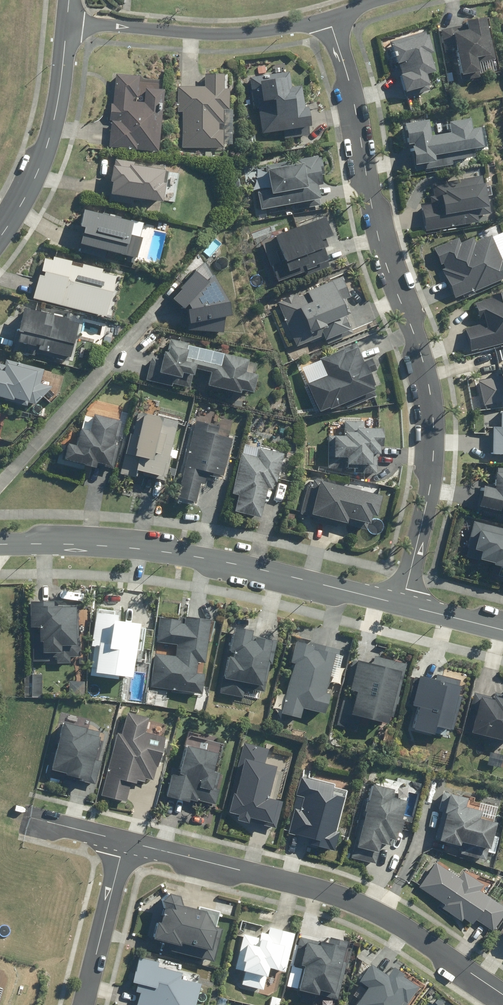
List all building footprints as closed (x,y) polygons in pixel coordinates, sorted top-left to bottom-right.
[(466,20),(467,25),(440,30),(444,53),(456,51),(461,76),(478,73),(476,61),(494,58),(486,16),(466,20)] [(398,64),(406,93),(429,86),(426,75),(436,72),(425,31),(383,42),(390,66),(398,64)] [(176,111),(183,112),(181,148),(223,150),(225,110),(229,110),(230,90),(227,90),(228,72),(205,71),(204,87),(177,86),(176,111)] [(288,72),(249,78),(258,134),(285,130),(286,138),(310,135),(308,125),(311,125),(308,105),(304,106),(300,84),(291,86),(288,72)] [(140,75),(113,74),(109,147),(158,150),(162,80),(140,79),(140,75)] [(411,144),(415,165),(436,161),(435,156),(486,147),(483,126),(472,128),(470,119),(448,123),(450,132),(432,135),(429,119),(401,124),(405,145),(411,144)] [(289,212),(320,205),(316,188),(325,186),(318,154),(249,170),(259,212),(288,205),(289,212)] [(114,159),(110,196),(162,201),(166,164),(114,159)] [(482,175),(431,184),(434,203),(421,206),(426,232),(479,222),(478,216),(489,214),(482,175)] [(146,224),(84,210),(74,251),(136,266),(146,224)] [(293,281),(331,266),(324,248),(329,246),(326,238),(333,235),(325,216),(275,236),(293,281)] [(456,298),(502,278),(502,231),(476,243),(473,236),(459,242),(457,237),(434,247),(455,296),(456,298)] [(43,254),(32,298),(111,317),(122,273),(43,254)] [(231,316),(229,301),(214,276),(207,281),(195,271),(172,299),(184,309),(187,305),(189,308),(187,308),(189,323),(231,316)] [(341,275),(279,301),(274,303),(294,350),(321,339),(323,344),(354,331),(341,298),(349,295),(341,275)] [(464,328),(471,354),(502,344),(502,295),(476,304),(482,322),(464,328)] [(78,321),(23,309),(15,346),(69,359),(78,321)] [(193,369),(209,372),(206,387),(239,393),(240,389),(254,392),(257,374),(245,372),(247,358),(222,354),(220,365),(186,358),(189,343),(169,339),(167,351),(163,351),(162,358),(152,356),(147,382),(189,390),(193,369)] [(349,408),(378,397),(369,374),(377,371),(371,357),(363,360),(357,343),(320,357),(327,374),(307,382),(318,412),(346,401),(349,408)] [(28,404),(29,401),(43,404),(47,386),(40,384),(44,369),(5,360),(4,364),(0,363),(0,398),(28,404)] [(499,363),(502,375),(477,380),(483,405),(502,400),(502,362),(499,363)] [(491,454),(502,455),(502,408),(501,408),(501,427),(492,426),(491,454)] [(177,421),(137,412),(133,433),(130,433),(121,472),(164,482),(177,421)] [(68,442),(64,460),(94,467),(95,463),(115,468),(120,446),(115,445),(120,421),(94,415),(90,431),(80,428),(76,444),(68,442)] [(333,457),(346,457),(346,473),(376,474),(377,455),(380,455),(380,446),(383,446),(383,428),(370,428),(370,417),(343,417),(343,434),(333,434),(333,457)] [(224,477),(236,431),(195,420),(176,497),(196,502),(203,472),(224,477)] [(257,456),(240,452),(232,493),(237,494),(233,511),(262,517),(268,487),(274,489),(281,453),(259,449),(257,456)] [(477,505),(500,511),(501,507),(502,507),(502,467),(499,466),(493,488),(482,486),(477,505)] [(319,479),(310,515),(346,525),(348,518),(368,523),(371,515),(376,516),(381,496),(319,479)] [(472,524),(468,542),(473,543),(472,550),(481,552),(480,560),(493,563),(493,567),(502,569),(502,530),(472,524)] [(53,601),(30,601),(28,662),(71,663),(71,657),(80,658),(81,606),(53,605),(53,601)] [(91,644),(95,645),(90,675),(119,680),(121,674),(131,676),(140,626),(115,622),(117,614),(96,611),(91,644)] [(155,652),(150,686),(201,693),(204,674),(195,673),(197,660),(204,661),(210,619),(184,616),(183,620),(160,617),(156,642),(175,644),(174,655),(155,652)] [(252,631),(235,627),(224,679),(255,685),(254,688),(264,690),(270,664),(272,664),(277,640),(251,635),(252,631)] [(289,662),(293,663),(281,713),(301,717),(303,708),(326,714),(331,695),(326,693),(335,657),(338,657),(339,650),(294,639),(289,662)] [(388,725),(404,664),(374,656),(372,663),(355,658),(347,688),(356,690),(350,715),(388,725)] [(41,674),(25,673),(24,697),(40,698),(41,674)] [(409,707),(413,707),(408,731),(440,738),(443,728),(451,730),(462,680),(435,674),(434,679),(416,676),(409,707)] [(474,711),(469,733),(502,740),(502,697),(502,698),(473,691),(468,710),(474,711)] [(121,733),(117,732),(100,796),(125,802),(130,782),(137,784),(138,780),(144,782),(145,777),(153,779),(164,738),(144,733),(148,717),(127,711),(121,733)] [(101,731),(63,721),(50,769),(66,773),(65,775),(95,783),(101,761),(93,759),(101,731)] [(237,769),(241,770),(235,792),(232,791),(227,811),(238,814),(237,819),(249,822),(250,819),(276,826),(282,801),(269,797),(277,767),(263,764),(267,749),(244,743),(237,769)] [(177,774),(171,773),(165,797),(188,803),(189,799),(213,805),(221,773),(212,771),(216,754),(184,746),(177,774)] [(335,831),(344,794),(332,791),(334,784),(301,776),(297,794),(303,795),(299,810),(295,809),(288,834),(309,839),(308,845),(333,851),(338,832),(335,831)] [(394,790),(372,784),(355,848),(377,854),(380,842),(386,844),(388,837),(396,839),(405,802),(392,798),(394,790)] [(460,846),(461,841),(488,847),(494,821),(479,818),(481,810),(467,807),(469,796),(442,790),(437,810),(445,812),(438,841),(460,846)] [(443,904),(440,908),(460,923),(463,919),(472,925),(476,920),(491,931),(502,914),(502,907),(478,889),(481,884),(462,870),(456,878),(435,862),(418,886),(443,904)] [(211,923),(207,910),(165,900),(160,921),(155,919),(151,936),(169,940),(167,947),(214,959),(222,926),(211,923)] [(257,938),(241,934),(228,986),(260,995),(267,966),(284,971),(294,932),(261,924),(257,938)] [(293,960),(286,986),(336,1000),(347,961),(341,959),(346,940),(328,935),(326,941),(318,938),(317,943),(299,938),(293,960)] [(139,953),(130,989),(139,991),(136,1004),(194,1004),(201,976),(180,971),(182,963),(139,953)] [(354,1004),(355,1004),(406,1004),(420,985),(391,966),(386,973),(371,962),(358,980),(366,985),(353,1004),(354,1004)] [(271,994),(268,1004),(279,1004),(282,998),(271,994)]
